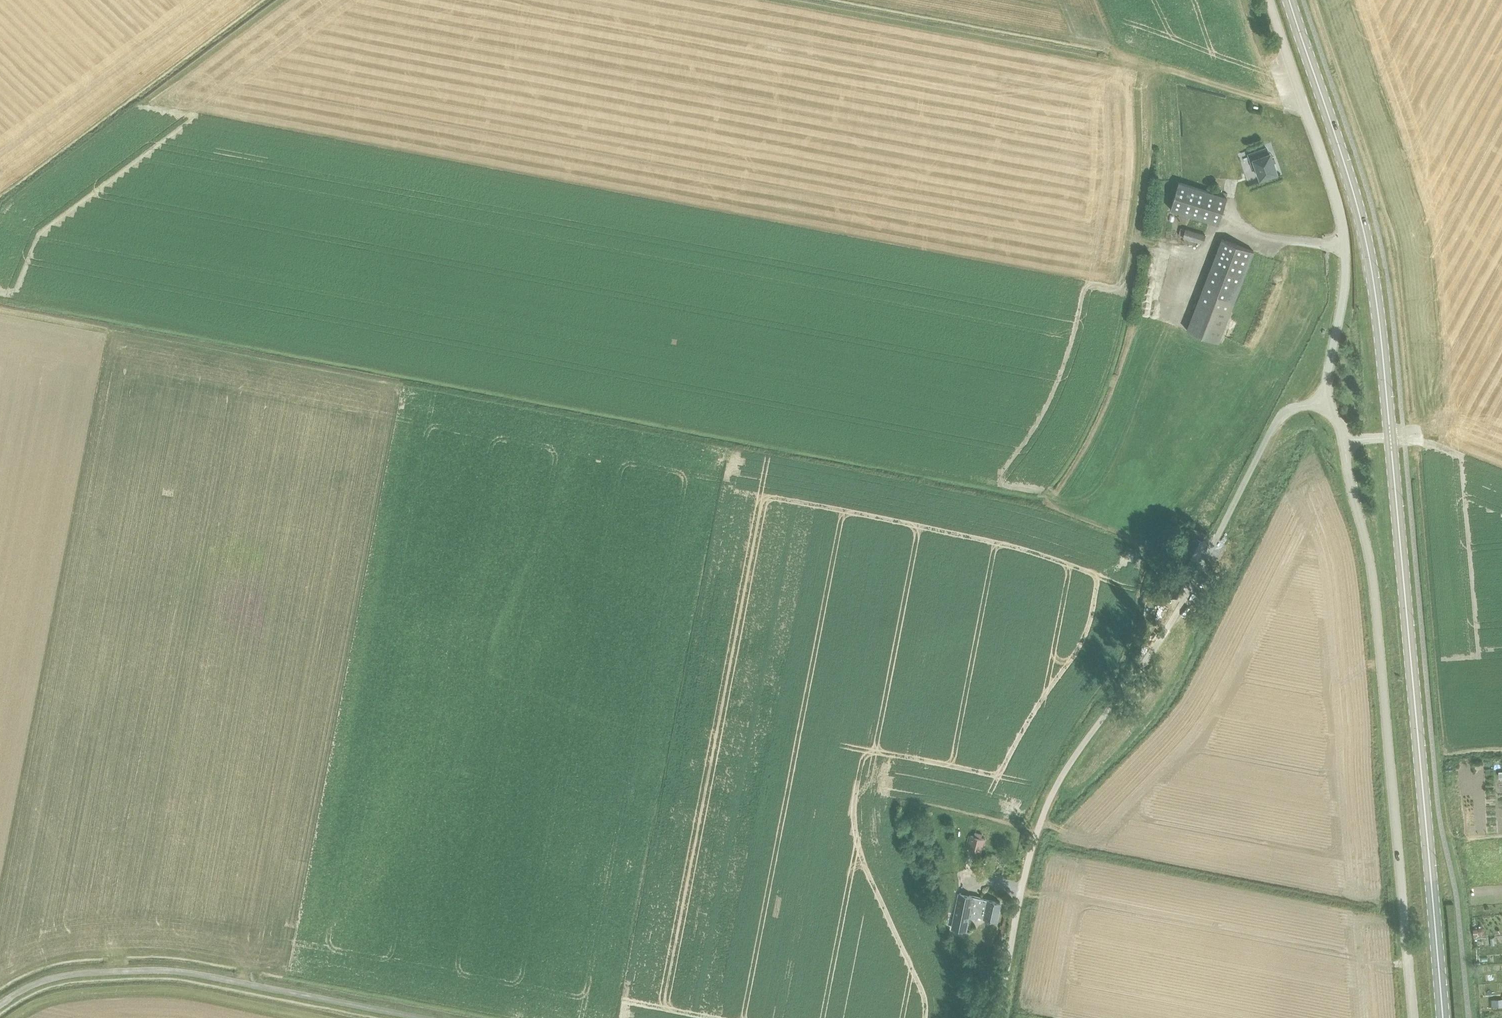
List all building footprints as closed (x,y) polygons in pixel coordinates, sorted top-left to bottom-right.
[(1274,163),(1270,152),(1268,153),(1266,147),(1257,151),(1249,154),(1251,160),(1253,159),(1260,178),(1268,176),(1277,172),(1274,163)] [(1179,180),(1170,207),(1217,223),(1226,196),(1179,180)] [(1181,227),(1179,234),(1184,236),(1183,241),(1195,245),(1196,240),(1202,242),(1205,234),(1185,227),(1185,228),(1181,227)] [(1219,342),(1254,251),(1222,238),(1187,330),(1219,342)] [(968,848),(979,851),(982,838),(981,837),(974,836),(971,835),(968,848)] [(974,871),(983,873),(984,865),(975,864),(974,871)] [(976,916),(983,918),(996,920),(999,903),(971,897),(971,896),(958,894),(952,928),(965,931),(968,917),(976,919),(976,918),(975,918),(976,916)]
